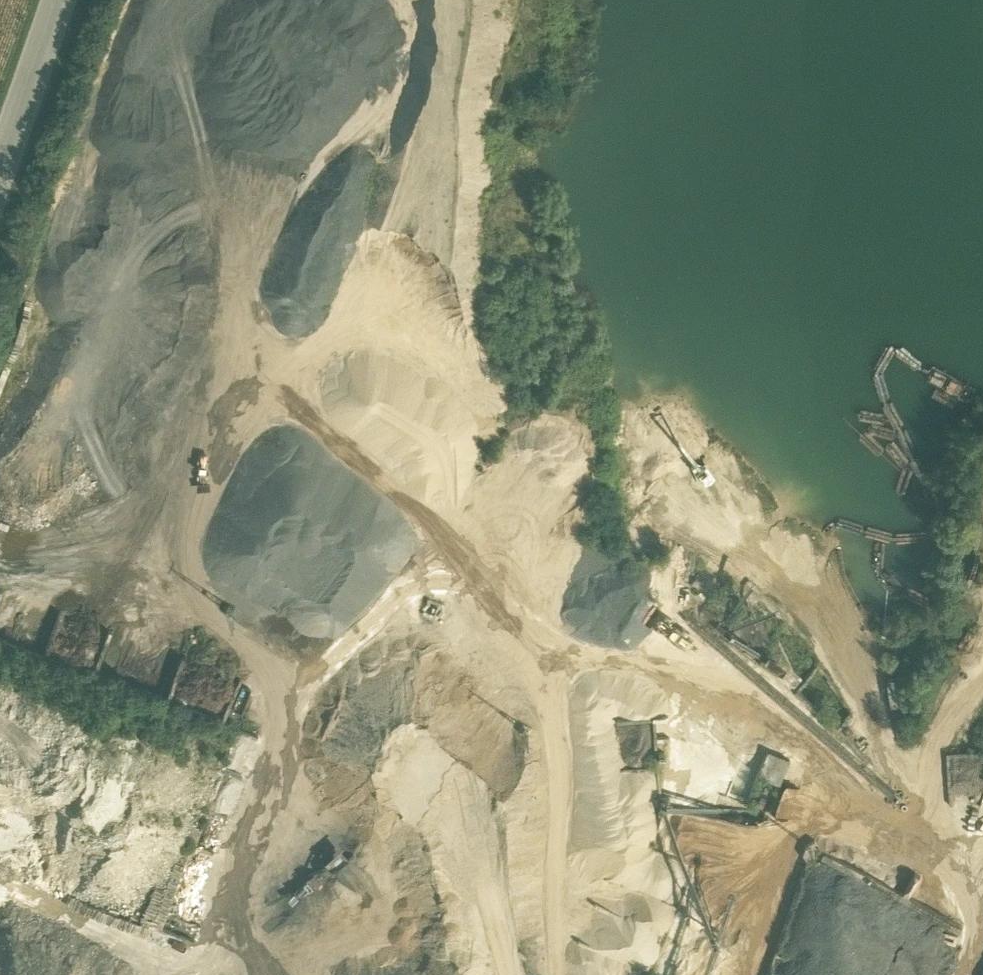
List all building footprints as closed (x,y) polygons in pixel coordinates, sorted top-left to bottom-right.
[(756,780),(780,789),(789,763),(765,755),(756,780)]
